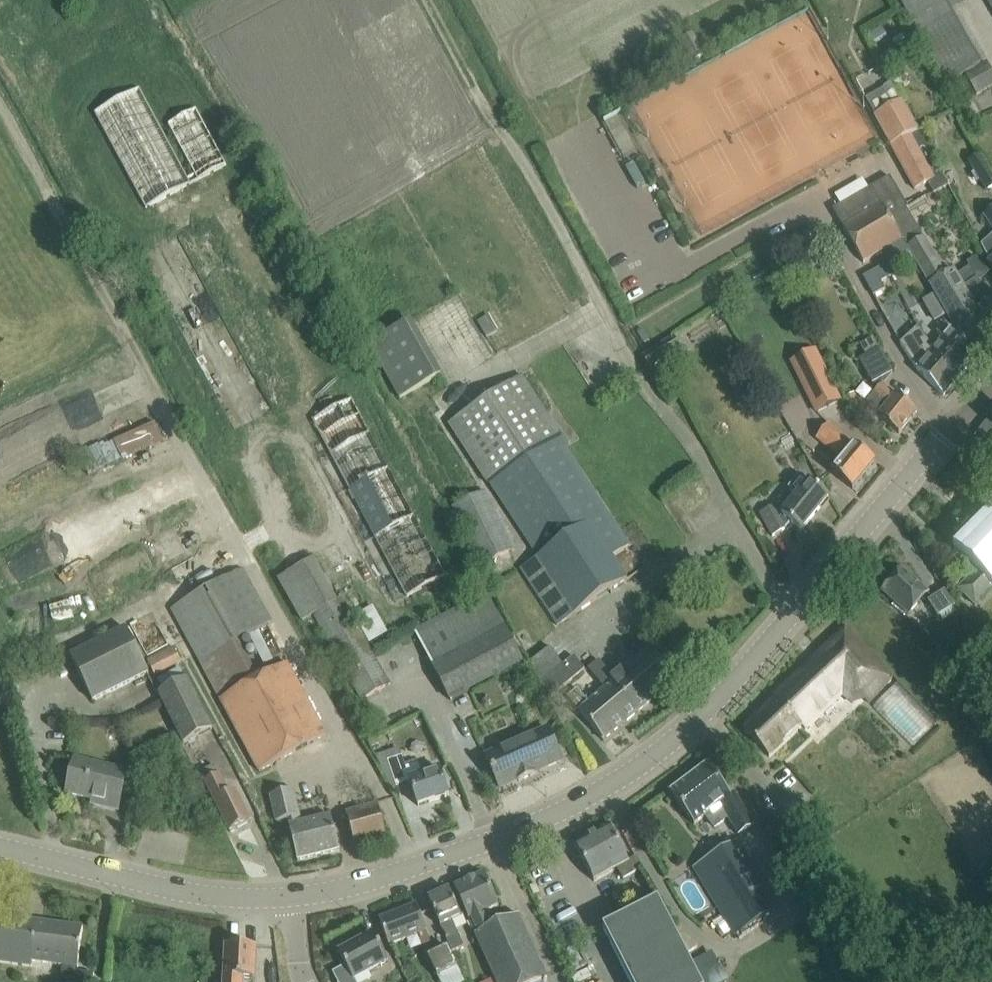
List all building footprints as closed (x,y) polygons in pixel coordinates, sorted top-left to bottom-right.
[(919,33),(920,32),(949,84),(965,74),(978,96),(991,88),(991,68),(958,9),(968,3),(966,0),(901,0),(919,33)] [(894,84),(866,99),(916,189),(929,183),(934,193),(949,185),(903,100),(894,84)] [(189,177),(162,127),(140,88),(94,112),(146,209),(192,184),(189,177)] [(228,165),(197,108),(168,124),(194,174),(189,177),(192,184),(198,180),(198,181),(228,165)] [(991,187),(991,177),(980,156),(969,163),(986,191),(991,187)] [(891,176),(871,188),(833,209),(843,226),(881,205),(889,219),(908,210),(907,208),(909,207),(891,176)] [(901,241),(889,219),(881,205),(843,226),(864,263),(884,251),(901,241)] [(924,237),(908,210),(889,219),(901,241),(908,252),(910,251),(954,325),(974,360),(991,339),(991,295),(983,286),(985,285),(971,266),(959,274),(956,270),(944,276),(941,270),(944,269),(925,237),(924,237)] [(984,217),(991,228),(991,211),(984,217)] [(988,239),(982,245),(985,252),(991,260),(987,263),(991,271),(991,235),(988,239)] [(908,252),(901,241),(884,251),(890,262),(908,252)] [(886,264),(881,267),(863,277),(874,295),(885,289),(881,282),(893,275),(886,264)] [(368,343),(399,400),(443,375),(412,319),(368,343)] [(927,357),(934,348),(925,338),(920,325),(900,343),(917,369),(943,396),(955,382),(927,357)] [(974,360),(954,325),(934,348),(927,357),(955,382),(974,360)] [(874,337),(861,344),(867,355),(860,359),(873,384),(893,372),(874,337)] [(815,350),(792,362),(816,412),(840,401),(815,350)] [(629,545),(566,448),(570,446),(523,375),(448,424),(486,483),(488,482),(537,557),(520,568),(557,625),(628,580),(613,556),(629,545)] [(899,434),(916,412),(917,412),(882,383),(864,405),(899,434)] [(313,419),(374,536),(407,596),(446,574),(413,515),(353,397),(313,419)] [(829,423),(818,437),(843,458),(831,472),(838,477),(853,490),(876,462),(854,444),(833,426),(829,423)] [(772,507),(760,513),(763,519),(773,536),(785,529),(784,528),(791,521),(802,531),(829,497),(814,485),(809,481),(809,482),(799,473),(788,487),(798,496),(782,515),(783,515),(779,519),(772,507)] [(481,566),(514,550),(486,491),(453,507),(481,566)] [(965,548),(983,566),(959,589),(975,605),(991,589),(991,521),(965,548)] [(302,621),(314,615),(338,600),(315,558),(278,578),(302,621)] [(259,680),(239,642),(249,636),(264,665),(274,661),(259,630),(274,622),(244,568),(171,609),(200,664),(221,702),(259,680)] [(884,591),(899,605),(909,614),(928,593),(902,570),(884,591)] [(956,605),(946,590),(929,601),(939,616),(956,605)] [(451,701),(523,662),(488,593),(415,632),(451,701)] [(342,598),(338,600),(314,615),(362,700),(390,684),(342,598)] [(843,694),(851,702),(866,699),(868,701),(891,679),(849,626),(775,697),(777,699),(744,730),(768,756),(801,725),(806,729),(843,694)] [(93,701),(148,673),(126,628),(70,656),(93,701)] [(556,643),(529,662),(541,684),(552,697),(585,669),(575,656),(573,657),(561,642),(556,643)] [(170,670),(183,663),(174,646),(147,660),(155,676),(170,670)] [(599,659),(589,667),(606,687),(590,700),(600,712),(605,707),(621,726),(677,681),(664,665),(649,648),(638,657),(616,675),(614,677),(599,659)] [(287,663),(259,680),(221,702),(259,772),(326,735),(287,663)] [(213,729),(188,678),(159,693),(184,744),(213,729)] [(897,683),(874,705),(913,746),(936,724),(937,725),(940,723),(898,679),(896,682),(897,683)] [(604,741),(621,726),(605,707),(600,712),(590,700),(588,702),(578,689),(569,696),(579,709),(578,710),(604,741)] [(548,729),(486,756),(500,788),(518,779),(519,781),(535,774),(535,772),(562,760),(548,729)] [(449,796),(442,777),(440,769),(422,775),(418,764),(406,768),(402,756),(388,761),(397,786),(410,782),(419,806),(449,796)] [(75,760),(72,773),(67,793),(104,802),(104,806),(118,810),(127,773),(75,760)] [(251,822),(242,804),(236,791),(228,795),(219,776),(220,775),(215,765),(200,773),(221,814),(230,832),(251,822)] [(735,793),(732,796),(708,765),(670,793),(694,824),(705,816),(714,827),(728,817),(737,833),(755,823),(735,793)] [(340,851),(335,832),(332,815),(307,821),(303,822),(295,789),(271,795),(277,822),(288,820),(298,861),(340,851)] [(387,839),(382,819),(378,804),(346,812),(355,847),(387,839)] [(594,881),(617,869),(624,880),(643,869),(636,857),(629,861),(610,826),(575,846),(594,881)] [(736,935),(773,912),(732,844),(694,867),(736,935)] [(495,977),(497,981),(543,981),(548,979),(527,934),(519,915),(504,922),(503,921),(494,925),(488,911),(499,906),(484,874),(454,887),(462,904),(495,977)] [(429,899),(437,918),(452,952),(464,947),(453,921),(461,917),(449,890),(448,891),(444,888),(437,892),(436,896),(429,899)] [(668,920),(659,902),(603,929),(630,981),(700,981),(668,920)] [(379,919),(386,938),(389,945),(426,931),(416,905),(379,919)] [(0,917),(0,962),(31,967),(32,962),(37,922),(0,917)] [(80,948),(83,928),(37,922),(32,962),(62,966),(60,981),(93,981),(94,974),(77,972),(80,948)] [(383,950),(373,932),(338,951),(345,965),(332,972),(338,981),(356,981),(354,979),(388,960),(383,950)] [(245,980),(256,980),(257,947),(226,945),(225,965),(224,981),(245,981),(245,980)] [(438,977),(441,981),(466,981),(448,948),(428,957),(438,977)]
